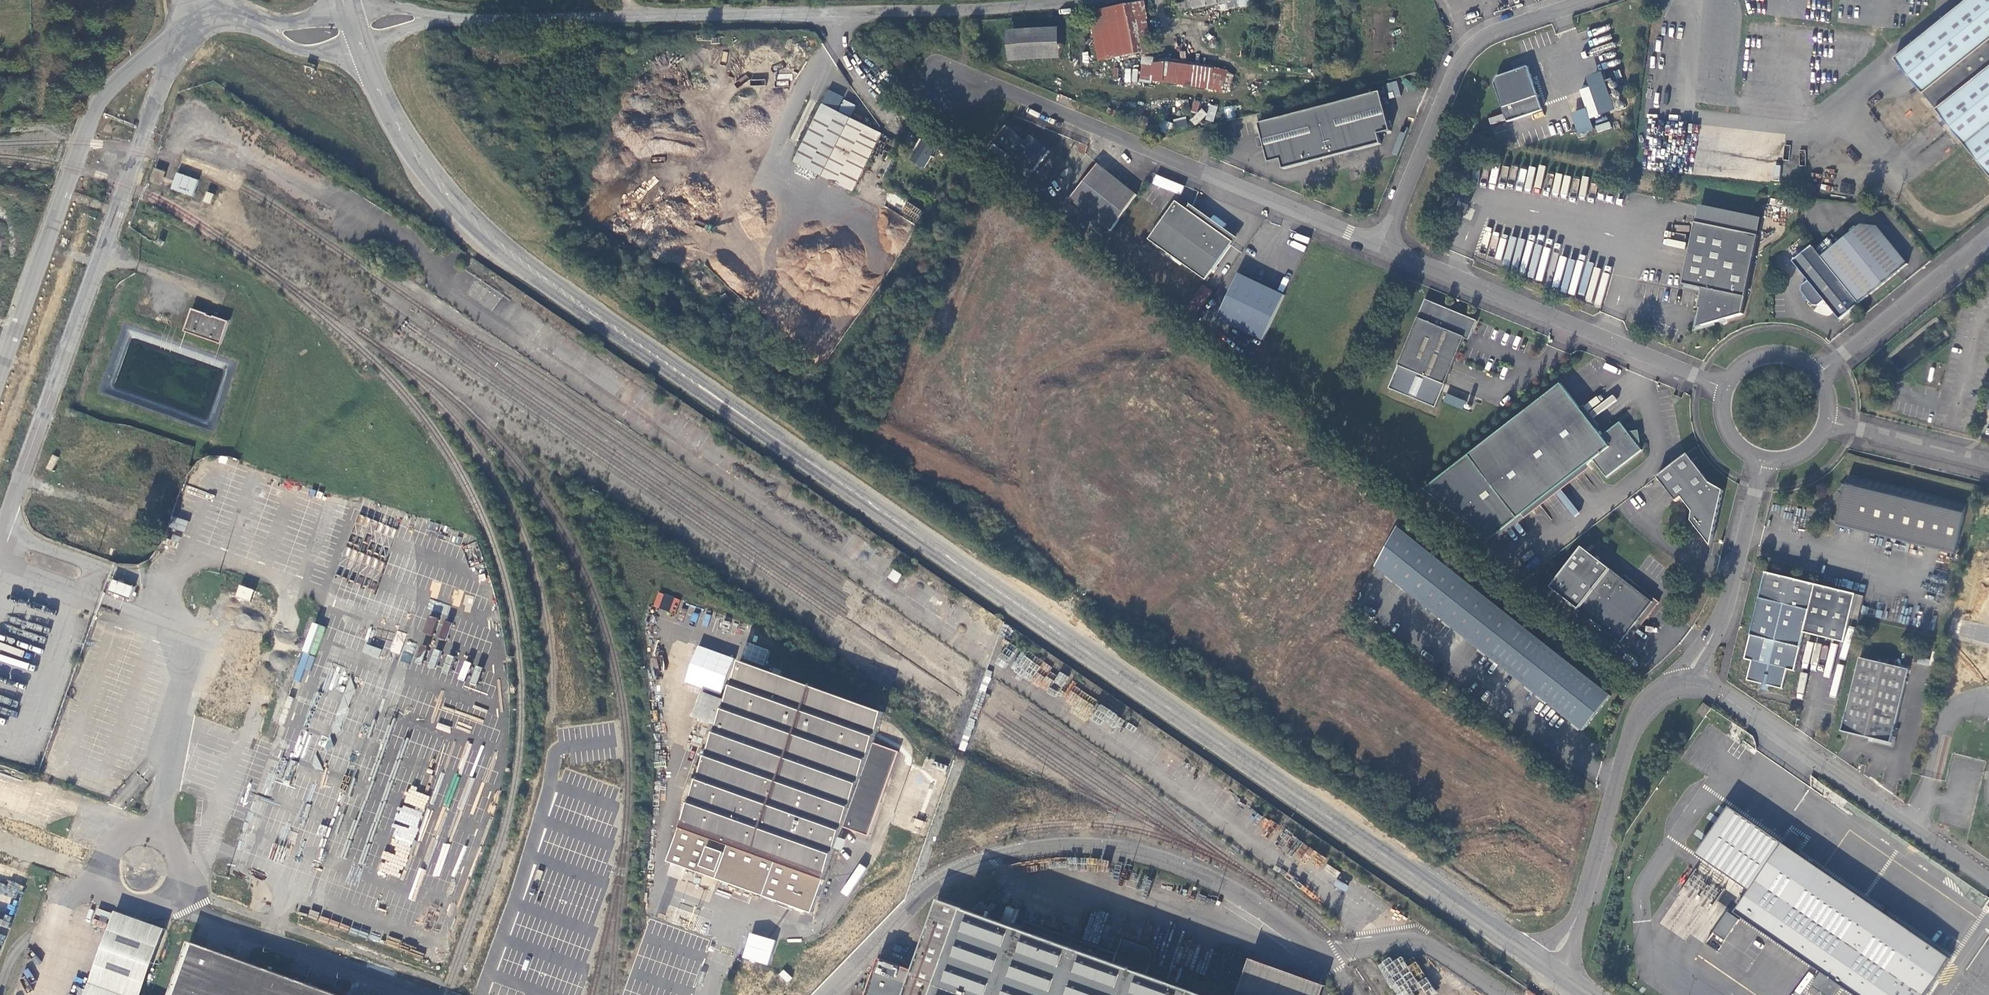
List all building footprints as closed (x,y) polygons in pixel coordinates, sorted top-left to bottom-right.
[(1184,1),(1176,2),(1178,9),(1233,0),(1184,0),(1184,1)] [(1966,2),(1896,60),(1988,176),(1988,0),(1970,0),(1966,2)] [(1151,51),(1141,1),(1131,3),(1140,51),(1141,53),(1151,51)] [(1140,51),(1131,3),(1118,5),(1128,53),(1140,51)] [(1128,53),(1118,5),(1089,11),(1097,59),(1128,53)] [(1058,28),(1007,29),(1008,60),(1059,59),(1058,28)] [(1208,89),(1214,69),(1164,61),(1142,64),(1140,79),(1208,89)] [(1542,108),(1525,64),(1509,70),(1495,75),(1492,82),(1506,121),(1542,108)] [(1226,72),(1214,69),(1208,89),(1221,92),(1226,72)] [(1589,117),(1613,110),(1602,71),(1585,76),(1588,86),(1579,89),(1584,108),(1570,112),(1577,134),(1592,129),(1589,117)] [(1391,132),(1380,93),(1258,124),(1269,163),(1281,160),(1284,170),(1326,159),(1382,145),(1379,135),(1391,132)] [(821,103),(793,161),(853,190),(881,133),(821,103)] [(1210,104),(1205,119),(1213,122),(1218,106),(1210,104)] [(1201,108),(1190,119),(1195,125),(1207,114),(1201,108)] [(1176,127),(1187,126),(1186,118),(1175,119),(1176,127)] [(1609,121),(1595,126),(1597,132),(1611,128),(1609,121)] [(1024,140),(1005,125),(994,139),(1033,170),(1048,150),(1038,142),(1029,135),(1024,140)] [(1217,139),(1209,136),(1204,146),(1213,150),(1217,139)] [(912,161),(924,168),(936,149),(923,141),(912,161)] [(1110,232),(1136,195),(1117,180),(1097,164),(1069,199),(1110,232)] [(154,179),(161,181),(164,175),(156,172),(154,179)] [(193,196),(197,178),(175,172),(170,190),(193,196)] [(1156,174),(1152,183),(1179,195),(1183,186),(1156,174)] [(1177,202),(1150,240),(1206,280),(1233,243),(1200,220),(1204,215),(1197,210),(1191,205),(1187,210),(1177,202)] [(1763,215),(1701,202),(1697,221),(1759,234),(1763,215)] [(903,211),(917,217),(920,209),(906,203),(903,211)] [(1744,313),(1759,234),(1697,221),(1684,283),(1703,287),(1699,307),(1701,307),(1697,326),(1717,321),(1744,313)] [(1831,237),(1816,248),(1860,303),(1909,264),(1879,226),(1862,224),(1837,244),(1831,237)] [(157,243),(163,247),(166,242),(161,238),(157,243)] [(1816,248),(1814,245),(1792,261),(1808,281),(1801,286),(1801,291),(1806,298),(1812,305),(1817,306),(1824,300),(1839,319),(1860,303),(1816,248)] [(1263,341),(1284,296),(1262,285),(1239,274),(1218,320),(1263,341)] [(1207,299),(1211,290),(1201,286),(1197,295),(1207,299)] [(1398,365),(1444,385),(1456,357),(1464,338),(1468,340),(1477,321),(1445,307),(1425,299),(1398,365)] [(512,325),(521,309),(514,305),(505,321),(512,325)] [(178,335),(220,350),(227,330),(186,315),(178,335)] [(1583,409),(1562,382),(1469,453),(1425,487),(1490,537),(1594,457),(1607,474),(1642,448),(1621,420),(1602,434),(1583,409)] [(1463,408),(1465,400),(1446,394),(1443,402),(1463,408)] [(189,467),(190,454),(175,453),(173,466),(189,467)] [(1689,455),(1659,477),(1677,501),(1683,497),(1694,512),(1692,521),(1712,546),(1725,491),(1711,484),(1689,455)] [(1967,503),(1849,475),(1837,525),(1954,554),(1967,503)] [(1611,696),(1398,527),(1375,567),(1583,731),(1611,696)] [(888,577),(896,582),(901,574),(892,569),(888,577)] [(1622,578),(1611,570),(1579,610),(1626,646),(1632,638),(1628,634),(1644,613),(1649,617),(1660,603),(1646,592),(1643,595),(1622,578)] [(1857,594),(1767,572),(1746,659),(1753,660),(1748,680),(1765,684),(1783,689),(1788,669),(1795,671),(1805,632),(1845,642),(1857,594)] [(1622,578),(1643,595),(1646,592),(1624,575),(1622,578)] [(138,588),(117,580),(112,592),(133,600),(138,588)] [(241,707),(271,608),(259,605),(262,593),(240,586),(237,596),(221,591),(212,621),(235,628),(213,699),(241,707)] [(1628,634),(1632,638),(1649,617),(1644,613),(1628,634)] [(1297,828),(974,623),(962,642),(1280,844),(1282,841),(1287,844),(1297,828)] [(1870,739),(1891,744),(1908,672),(1860,660),(1842,732),(1870,739)] [(742,662),(716,736),(671,862),(678,865),(815,913),(845,827),(870,836),(900,752),(875,743),(886,713),(742,662)] [(1706,717),(1712,708),(1705,701),(1699,711),(1706,717)] [(1723,802),(1689,848),(1745,885),(1731,905),(1820,970),(1809,986),(1821,994),(1824,994),(1834,980),(1857,994),(1914,994),(1941,955),(1897,923),(1723,802)] [(941,899),(911,966),(878,956),(864,994),(1208,994),(1147,973),(1153,956),(1153,953),(1152,950),(1148,946),(1038,907),(1032,924),(1028,922),(1025,929),(999,920),(941,899)] [(741,958),(768,965),(775,940),(748,932),(741,958)] [(194,940),(174,994),(346,994),(194,940)] [(1397,994),(1432,994),(1436,993),(1426,977),(1417,983),(1401,956),(1393,961),(1390,956),(1378,964),(1397,994)] [(1328,986),(1253,958),(1239,994),(1325,994),(1328,986)] [(1417,981),(1425,976),(1416,961),(1408,966),(1417,981)]
